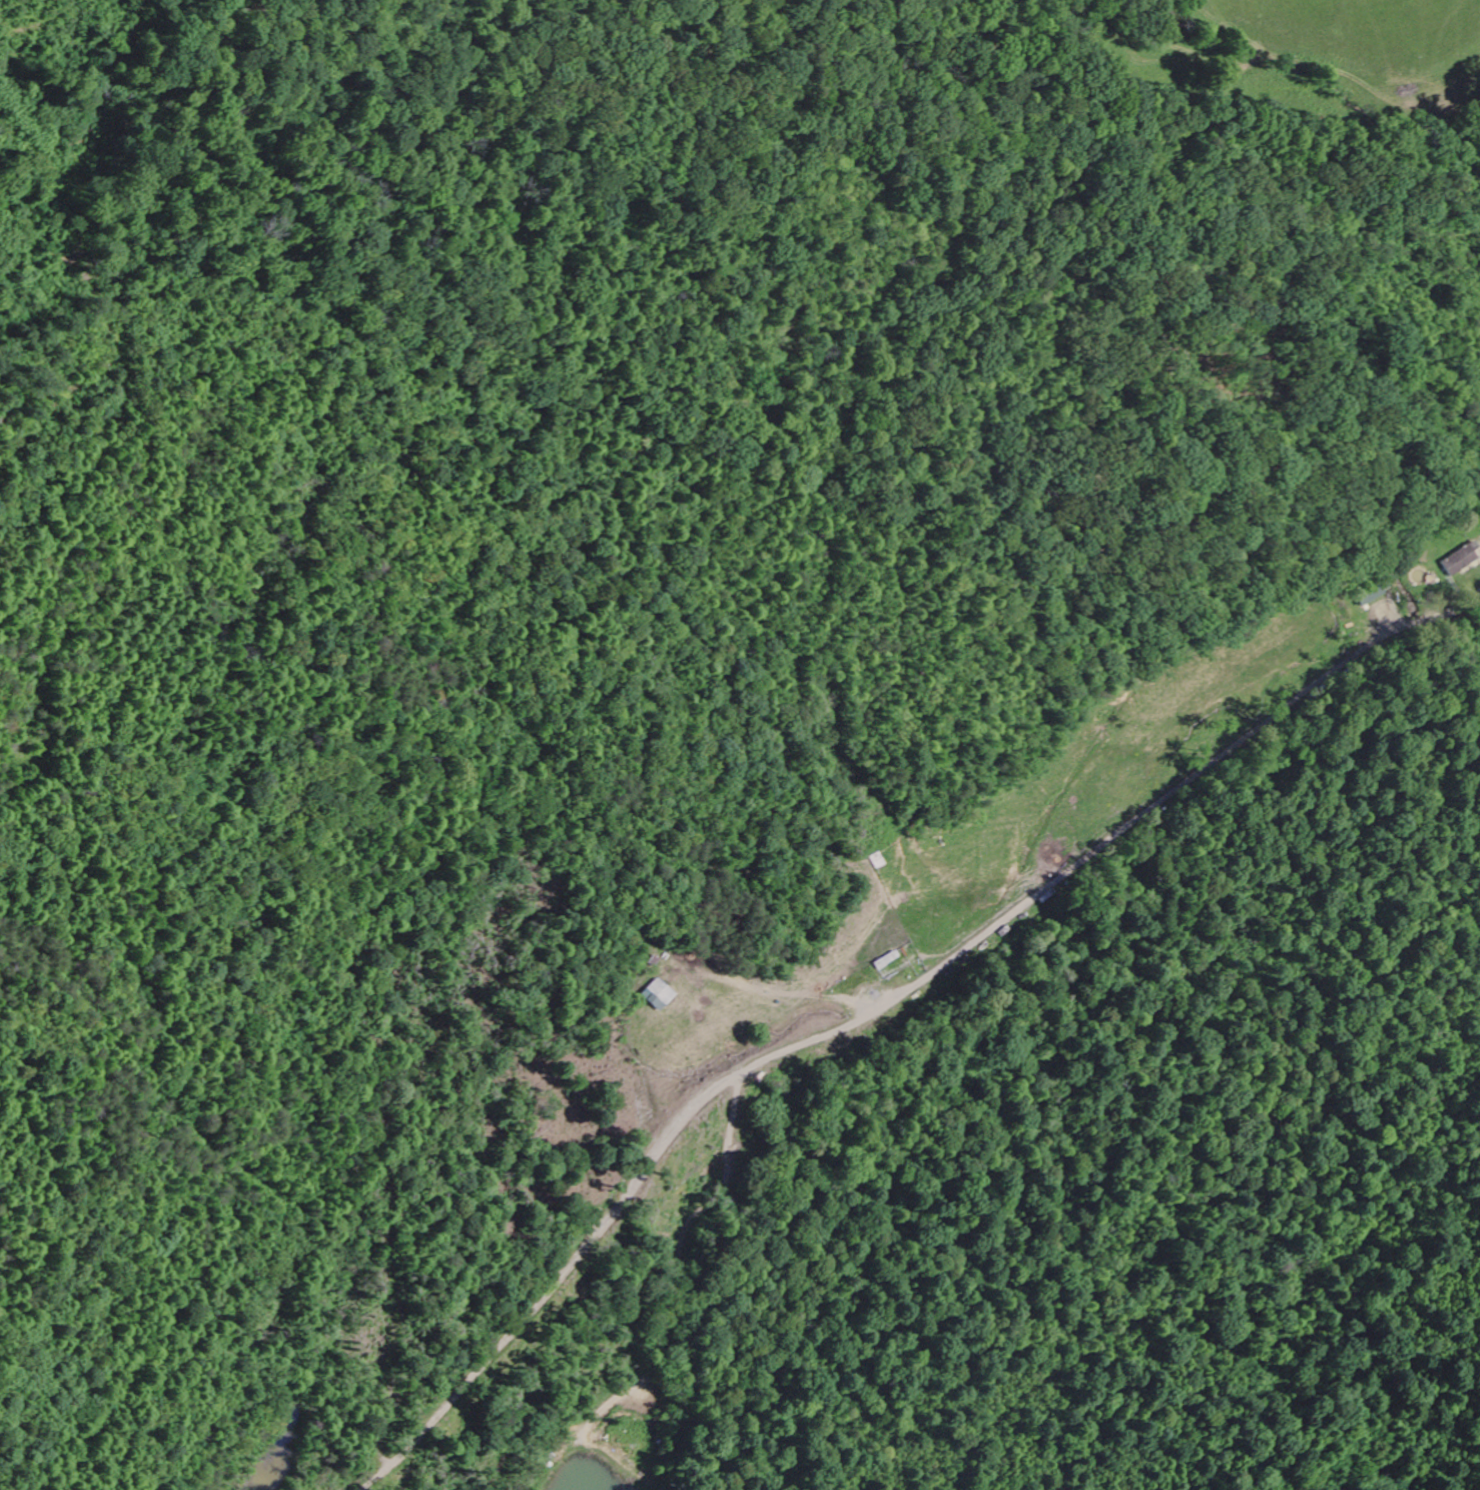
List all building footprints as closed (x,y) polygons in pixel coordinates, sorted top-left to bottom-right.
[(1479,560),(1479,549),(1477,542),(1441,560),(1448,575),(1479,560)] [(1355,595),(1361,605),(1392,590),(1387,579),(1355,595)]
